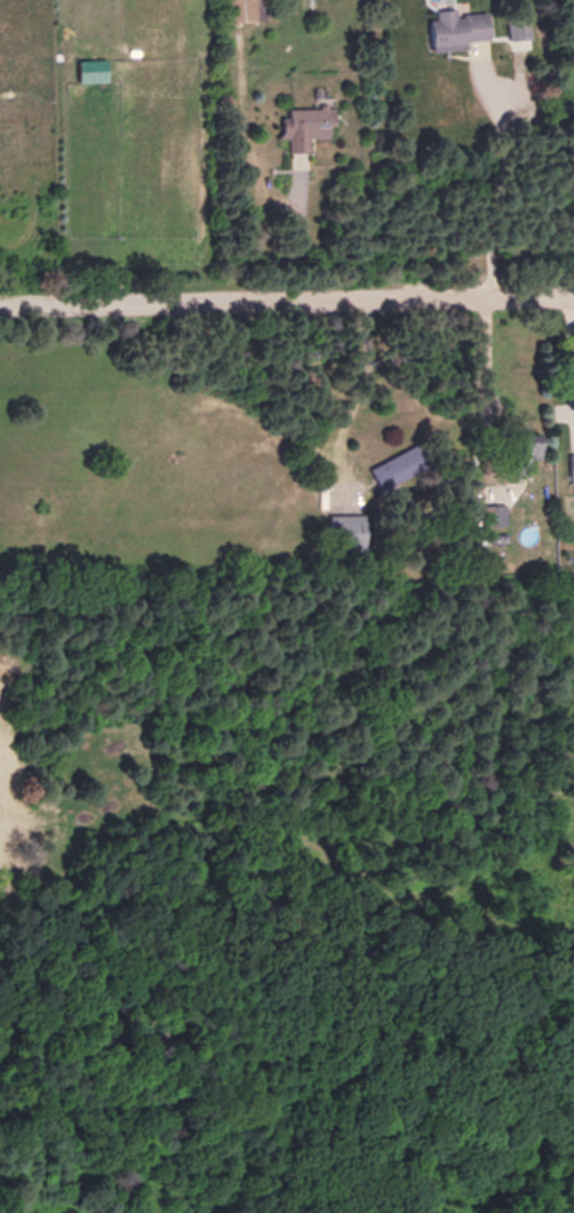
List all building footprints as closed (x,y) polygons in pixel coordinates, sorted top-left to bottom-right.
[(262,0),(227,0),(226,20),(262,21),(262,0)] [(485,13),(453,15),(453,9),(432,10),(433,19),(426,20),(427,51),(464,50),(464,41),(486,40),(485,13)] [(508,41),(530,38),(526,14),(504,18),(508,41)] [(73,60),(74,82),(103,82),(102,59),(73,60)] [(284,152),(305,152),(305,138),(325,138),(325,125),(330,125),(330,107),(280,107),(280,138),(284,138),(284,152)] [(539,459),(539,434),(517,434),(518,470),(530,470),(530,459),(539,459)] [(426,469),(417,446),(367,465),(376,488),(426,469)] [(504,505),(482,505),(482,525),(504,525),(504,505)] [(362,514),(327,515),(328,550),(362,549),(362,514)]
